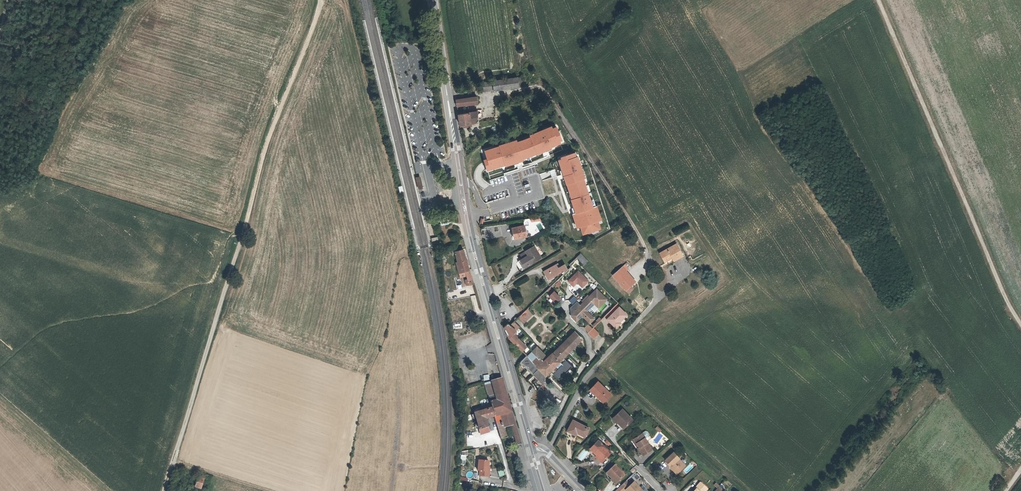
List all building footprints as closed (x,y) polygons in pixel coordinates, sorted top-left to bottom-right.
[(511,78),(492,81),(494,90),(494,91),(512,88),(511,78)] [(492,81),(481,83),(481,92),(494,90),(492,81)] [(477,97),(456,100),(457,106),(468,105),(477,104),(477,97)] [(468,105),(457,106),(458,115),(470,113),(468,105)] [(470,113),(458,115),(460,125),(471,123),(478,122),(477,111),(470,113)] [(556,124),(483,150),(486,159),(483,160),(484,163),(487,171),(563,144),(556,124)] [(577,152),(558,158),(581,235),(601,228),(577,152)] [(555,169),(540,173),(541,179),(557,176),(555,169)] [(526,236),(524,225),(511,228),(514,239),(526,236)] [(676,244),(660,253),(666,265),(680,257),(683,256),(676,244)] [(541,258),(534,246),(525,251),(528,255),(523,259),(520,260),(521,262),(520,263),(524,268),(525,268),(541,258)] [(459,273),(469,270),(463,249),(455,251),(458,262),(456,262),(459,273)] [(588,261),(581,254),(577,257),(584,265),(588,261)] [(557,264),(544,271),(548,279),(553,276),(552,274),(556,272),(556,273),(558,273),(561,272),(563,274),(567,270),(564,264),(559,267),(557,264)] [(622,267),(613,275),(626,290),(630,286),(635,281),(626,271),(622,267)] [(578,270),(568,281),(574,287),(577,283),(582,288),(589,281),(578,270)] [(569,308),(581,320),(582,318),(590,325),(596,319),(587,311),(594,304),(598,308),(606,299),(597,289),(580,305),(576,301),(569,308)] [(554,290),(550,295),(557,301),(561,295),(554,290)] [(568,300),(571,304),(577,300),(574,296),(568,300)] [(616,304),(605,315),(608,318),(607,319),(614,326),(618,321),(619,322),(627,315),(619,307),(616,304)] [(523,313),(528,319),(533,314),(527,308),(524,311),(523,313)] [(581,320),(569,308),(571,317),(571,319),(576,324),(581,320)] [(459,311),(451,312),(452,323),(460,323),(459,311)] [(523,313),(517,318),(523,323),(528,319),(523,313)] [(508,323),(504,327),(509,338),(522,351),(526,347),(513,334),(520,327),(514,321),(510,325),(508,323)] [(593,328),(587,333),(593,338),(598,333),(593,328)] [(537,347),(527,356),(539,368),(538,368),(546,375),(549,378),(552,375),(550,374),(552,372),(559,379),(572,366),(565,360),(562,363),(560,361),(582,339),(575,331),(548,358),(537,347)] [(526,355),(520,361),(537,378),(540,381),(543,384),(549,378),(546,375),(538,368),(539,368),(527,356),(526,355)] [(511,411),(502,379),(484,384),(490,402),(493,407),(491,408),(494,416),(499,433),(501,439),(508,437),(505,426),(511,424),(515,423),(511,411)] [(598,381),(590,389),(596,395),(597,394),(605,401),(611,394),(598,381)] [(603,402),(605,401),(597,394),(596,395),(603,402)] [(485,419),(494,416),(491,408),(489,403),(483,405),(484,410),(474,413),(476,418),(480,434),(486,433),(484,428),(485,427),(483,419),(485,419)] [(624,427),(632,419),(622,409),(612,418),(616,422),(618,421),(624,427)] [(585,436),(589,428),(573,420),(567,431),(576,435),(577,432),(585,436)] [(517,445),(521,444),(515,423),(511,424),(517,445)] [(473,432),(467,434),(467,438),(464,438),(466,447),(476,445),(473,432)] [(652,449),(647,442),(648,442),(645,438),(642,433),(634,438),(639,447),(638,448),(643,455),(652,449)] [(601,462),(610,452),(598,440),(590,448),(597,455),(596,456),(601,462)] [(685,465),(679,459),(679,458),(674,452),(665,460),(671,466),(672,465),(678,472),(685,465)] [(488,471),(488,467),(489,461),(478,460),(477,470),(479,470),(479,476),(489,477),(489,471),(488,471)] [(614,465),(606,473),(611,479),(612,478),(616,482),(624,475),(614,465)] [(189,475),(188,479),(195,481),(193,486),(199,488),(202,478),(189,475)] [(634,482),(630,486),(626,490),(627,490),(642,490),(634,482)] [(707,489),(700,483),(695,488),(696,489),(694,490),(705,490),(707,489)]
